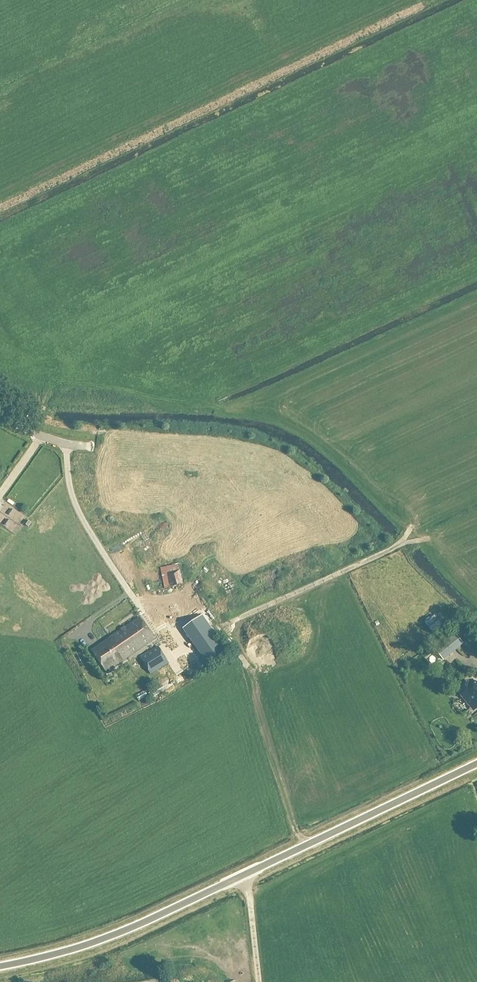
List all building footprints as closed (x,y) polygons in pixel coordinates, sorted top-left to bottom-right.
[(31,388),(38,391),(42,383),(35,380),(31,388)] [(160,563),(160,583),(178,582),(177,562),(160,563)] [(207,667),(226,654),(200,616),(181,629),(207,667)] [(91,650),(106,671),(153,637),(139,617),(91,650)] [(443,659),(462,643),(455,634),(435,650),(443,659)] [(469,660),(470,663),(476,661),(476,643),(469,645),(473,659),(469,660)] [(158,646),(140,657),(150,674),(168,663),(158,646)] [(457,688),(462,694),(461,695),(470,707),(474,704),(476,708),(476,682),(472,686),(467,680),(457,688)]
